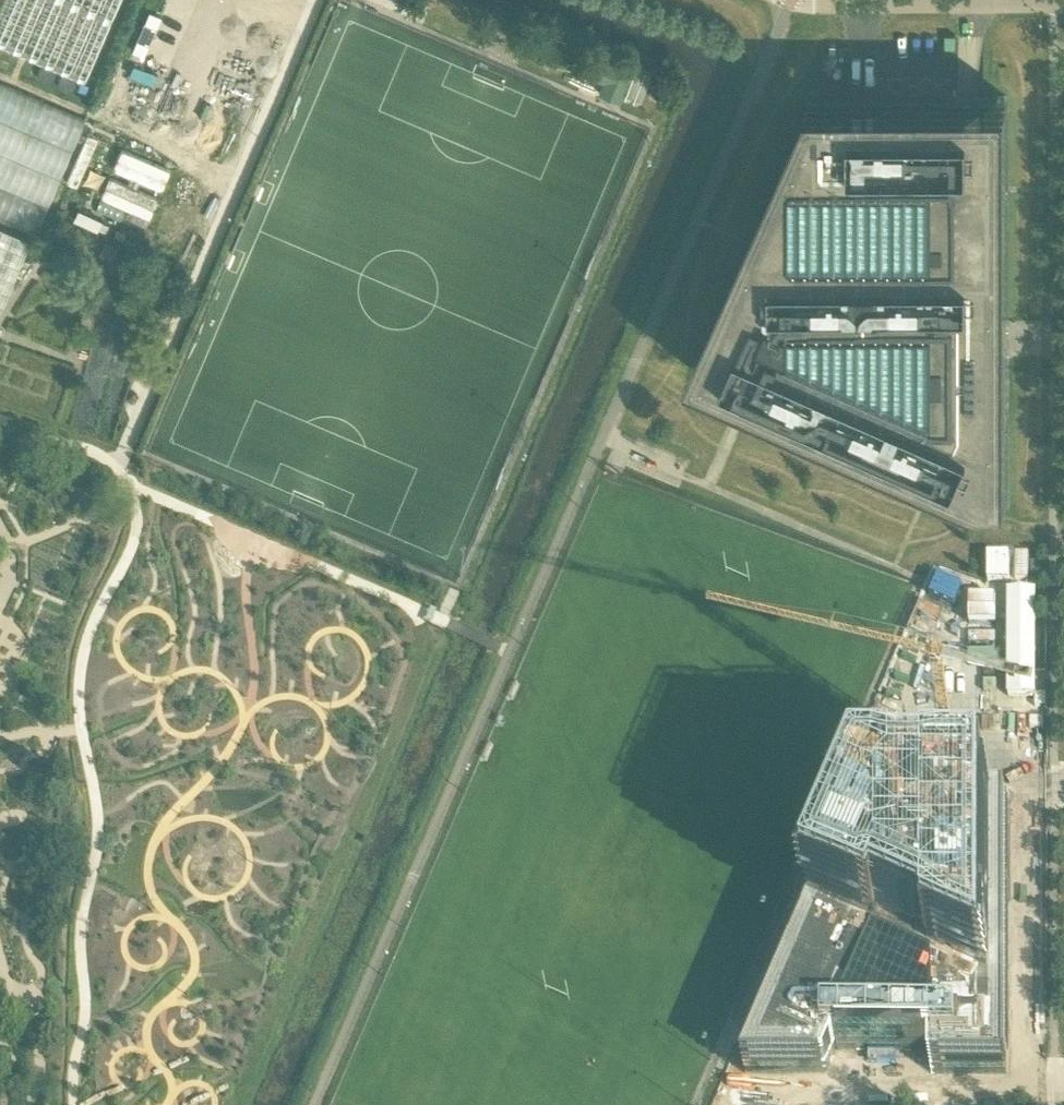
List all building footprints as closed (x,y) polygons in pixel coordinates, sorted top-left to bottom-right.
[(119,0),(4,0),(0,8),(0,41),(84,78),(119,0)] [(34,236),(84,118),(0,82),(0,221),(34,236)] [(666,357),(711,377),(750,394),(935,476),(1007,508),(1007,338),(1007,190),(1007,96),(984,96),(970,96),(880,96),(808,96),(789,96),(782,96),(666,357)] [(162,187),(171,167),(123,145),(114,165),(162,187)] [(101,195),(150,215),(159,195),(110,174),(101,195)] [(30,238),(0,226),(0,308),(30,238)] [(98,254),(109,261),(116,248),(105,242),(98,254)] [(931,1076),(1010,1076),(1009,801),(861,801),(742,1076),(827,1076),(838,1052),(931,1052),(931,1076)] [(733,1023),(717,1065),(742,1074),(758,1033),(733,1023)]
